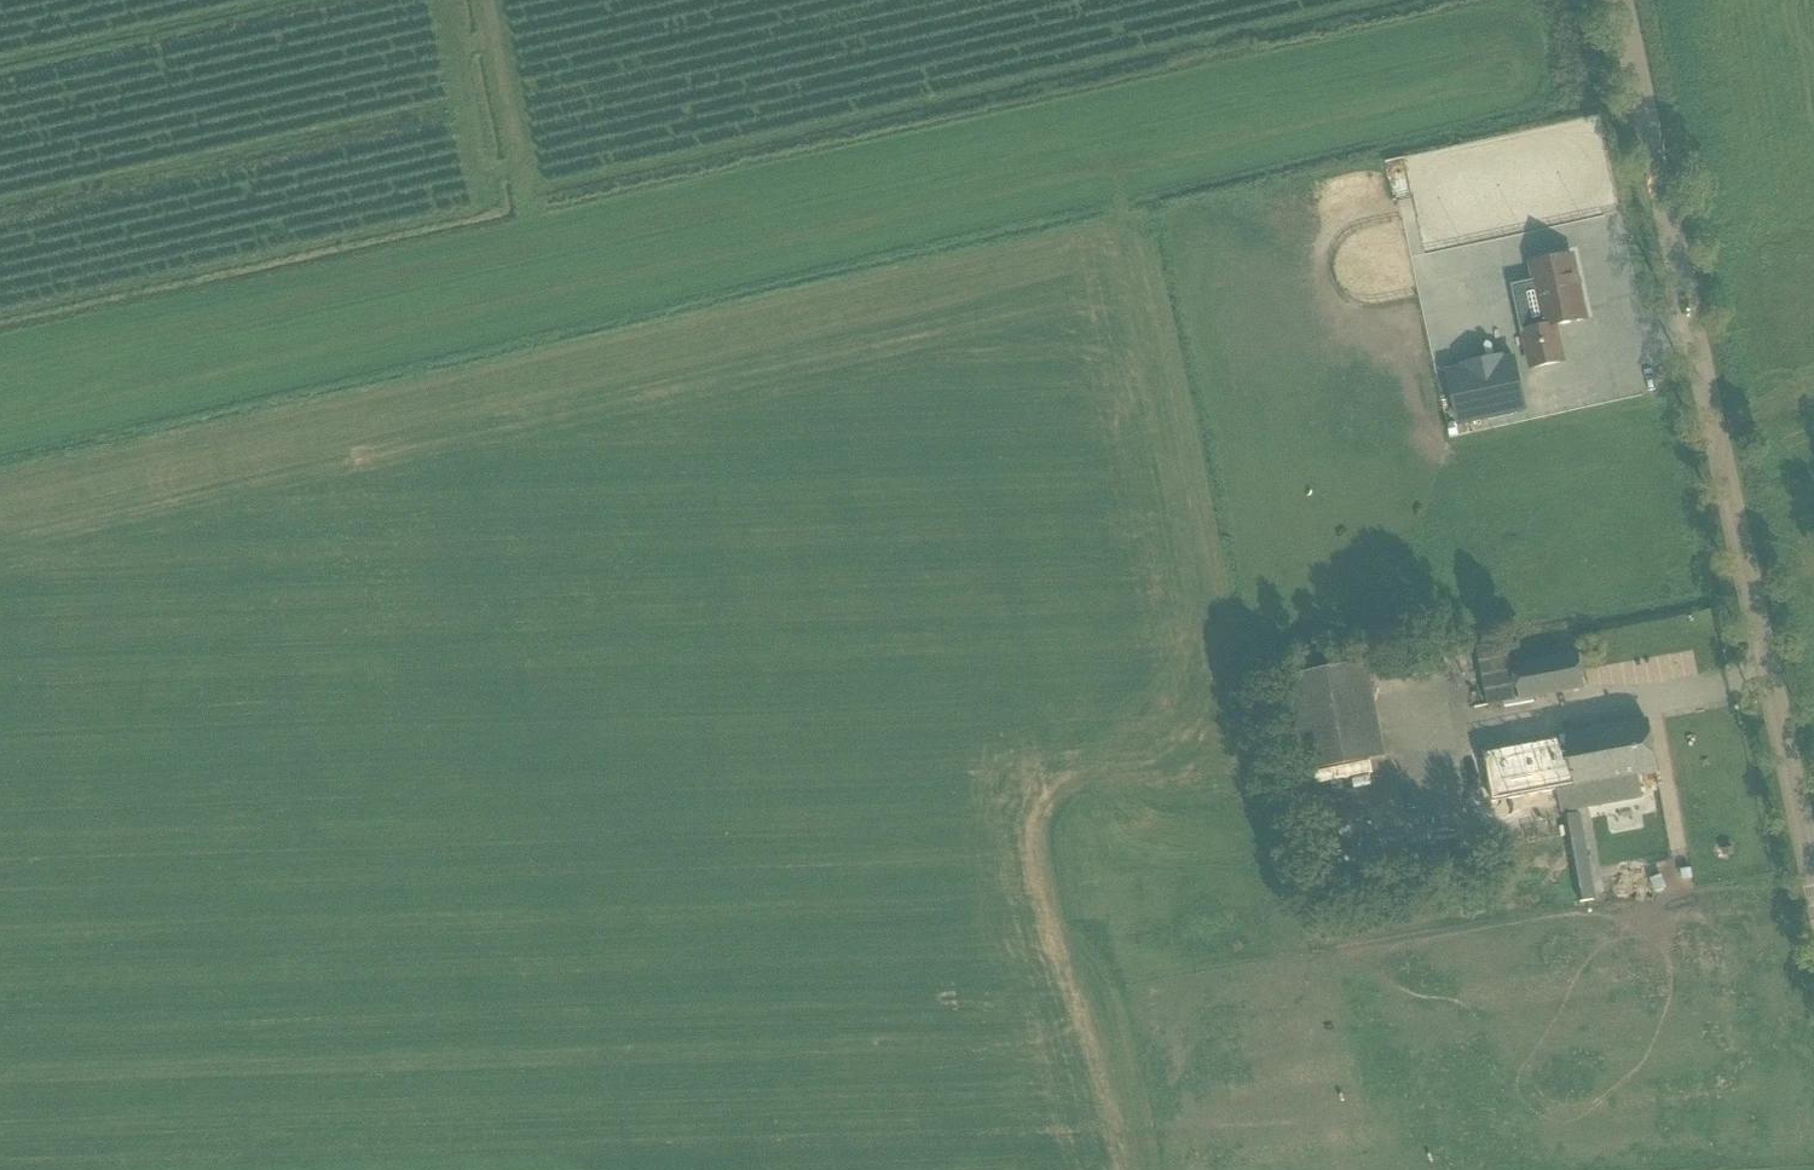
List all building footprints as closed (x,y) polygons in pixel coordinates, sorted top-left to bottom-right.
[(1534,280),(1513,285),(1523,331),(1531,367),(1548,363),(1564,360),(1556,324),(1586,318),(1586,316),(1583,317),(1574,276),(1577,275),(1573,255),(1531,264),(1534,280)] [(1525,409),(1521,390),(1514,359),(1448,373),(1455,406),(1459,424),(1525,409)] [(1579,654),(1550,659),(1511,666),(1516,697),(1555,691),(1585,685),(1579,654)] [(1286,678),(1304,771),(1384,756),(1366,663),(1286,678)] [(1614,727),(1481,753),(1491,802),(1556,789),(1560,808),(1587,803),(1614,798),(1642,793),(1638,774),(1656,771),(1647,721),(1614,727)] [(1563,816),(1579,902),(1596,899),(1580,813),(1563,816)] [(1704,844),(1692,846),(1694,857),(1706,856),(1704,844)] [(1646,865),(1627,868),(1631,896),(1651,893),(1646,865)] [(1691,870),(1681,872),(1683,882),(1692,880),(1691,870)]
